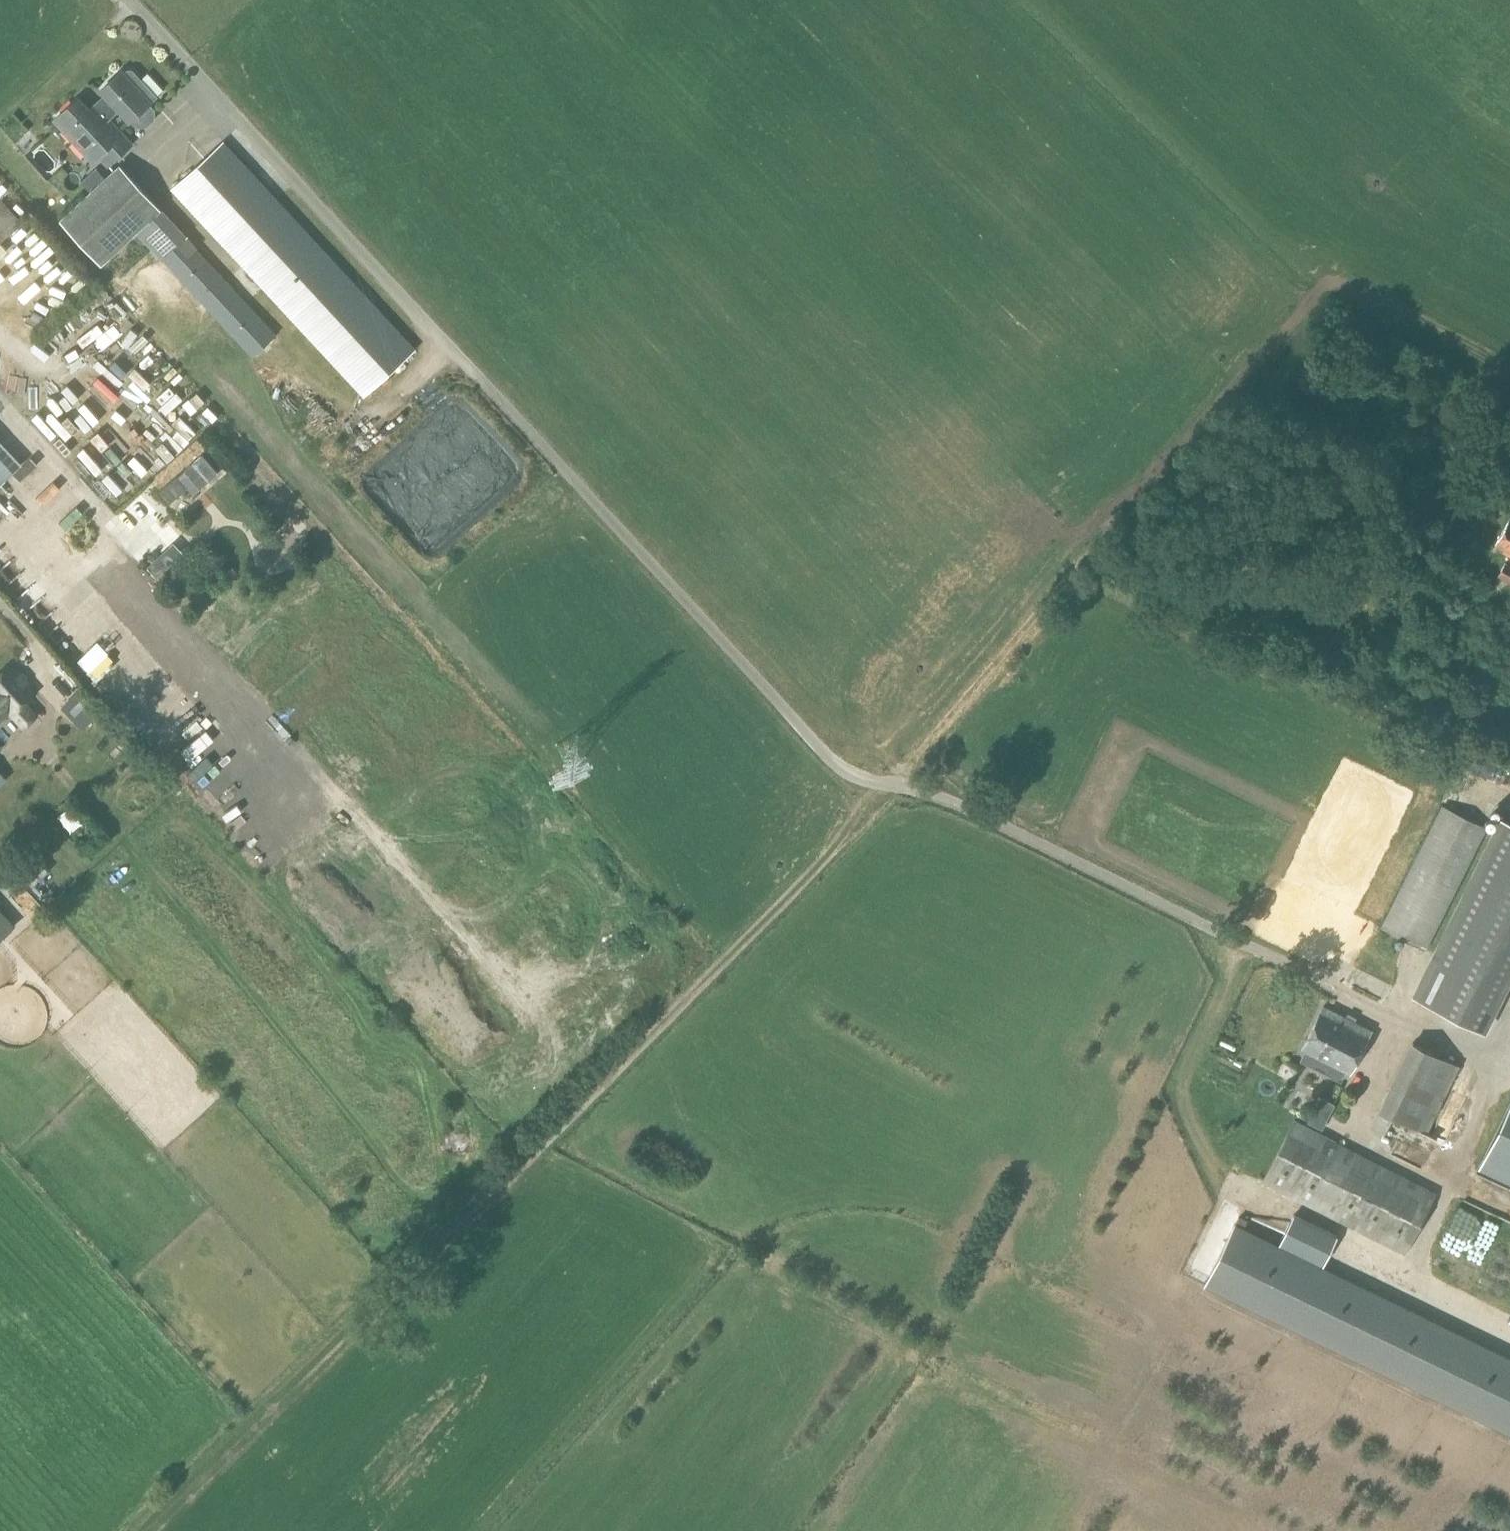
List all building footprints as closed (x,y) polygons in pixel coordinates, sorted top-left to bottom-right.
[(129,121),(150,102),(120,70),(100,90),(105,95),(89,110),(78,98),(54,119),(93,161),(100,155),(109,164),(131,143),(106,116),(109,113),(111,115),(118,109),(129,121)] [(363,395),(416,348),(223,141),(171,189),(363,395)] [(101,264),(135,231),(252,355),(275,333),(118,165),(60,220),(101,264)] [(23,222),(1,198),(0,199),(0,243),(23,222)] [(40,261),(51,251),(39,238),(28,247),(40,261)] [(46,268),(52,278),(64,271),(59,261),(46,268)] [(98,287),(90,292),(102,309),(110,304),(98,287)] [(52,348),(95,320),(84,303),(41,332),(52,348)] [(33,342),(42,354),(51,347),(42,336),(33,342)] [(95,375),(98,363),(80,359),(77,370),(95,375)] [(145,459),(150,448),(132,440),(137,429),(120,421),(110,443),(145,459)] [(1501,442),(1506,446),(1500,457),(1509,463),(1509,426),(1501,442)] [(47,451),(58,459),(66,448),(55,440),(47,451)] [(22,465),(0,441),(0,486),(22,465)] [(168,503),(187,487),(193,494),(218,472),(203,455),(159,492),(168,503)] [(1509,517),(1494,546),(1509,555),(1509,517)] [(157,576),(183,552),(174,542),(148,566),(157,576)] [(1506,561),(1498,575),(1509,582),(1509,564),(1506,561)] [(35,691),(11,664),(0,674),(0,719),(9,710),(23,725),(35,714),(24,700),(35,691)] [(75,721),(96,701),(82,686),(60,707),(75,721)] [(1384,783),(1336,909),(1362,918),(1409,792),(1384,783)] [(1426,950),(1487,827),(1442,804),(1380,927),(1426,950)] [(1509,967),(1509,825),(1501,821),(1416,998),(1480,1029),(1509,967)] [(307,875),(294,883),(300,894),(314,887),(307,875)] [(13,926),(0,912),(0,937),(13,926)] [(614,942),(613,930),(596,931),(597,943),(614,942)] [(1349,1073),(1371,1029),(1324,1005),(1302,1049),(1305,1050),(1300,1060),(1341,1081),(1346,1071),(1349,1073)] [(1427,1132),(1460,1065),(1411,1041),(1378,1110),(1379,1111),(1371,1128),(1428,1156),(1438,1137),(1427,1132)] [(1419,1290),(1434,1301),(1444,1310),(1492,1328),(1496,1319),(1509,1300),(1509,1058),(1419,1290)] [(1313,1114),(1309,1121),(1322,1127),(1325,1120),(1313,1114)] [(1405,1253),(1437,1192),(1294,1119),(1263,1181),(1405,1253)] [(1348,1283),(1242,1231),(1233,1227),(1206,1283),(1509,1431),(1509,1363),(1348,1283)]
